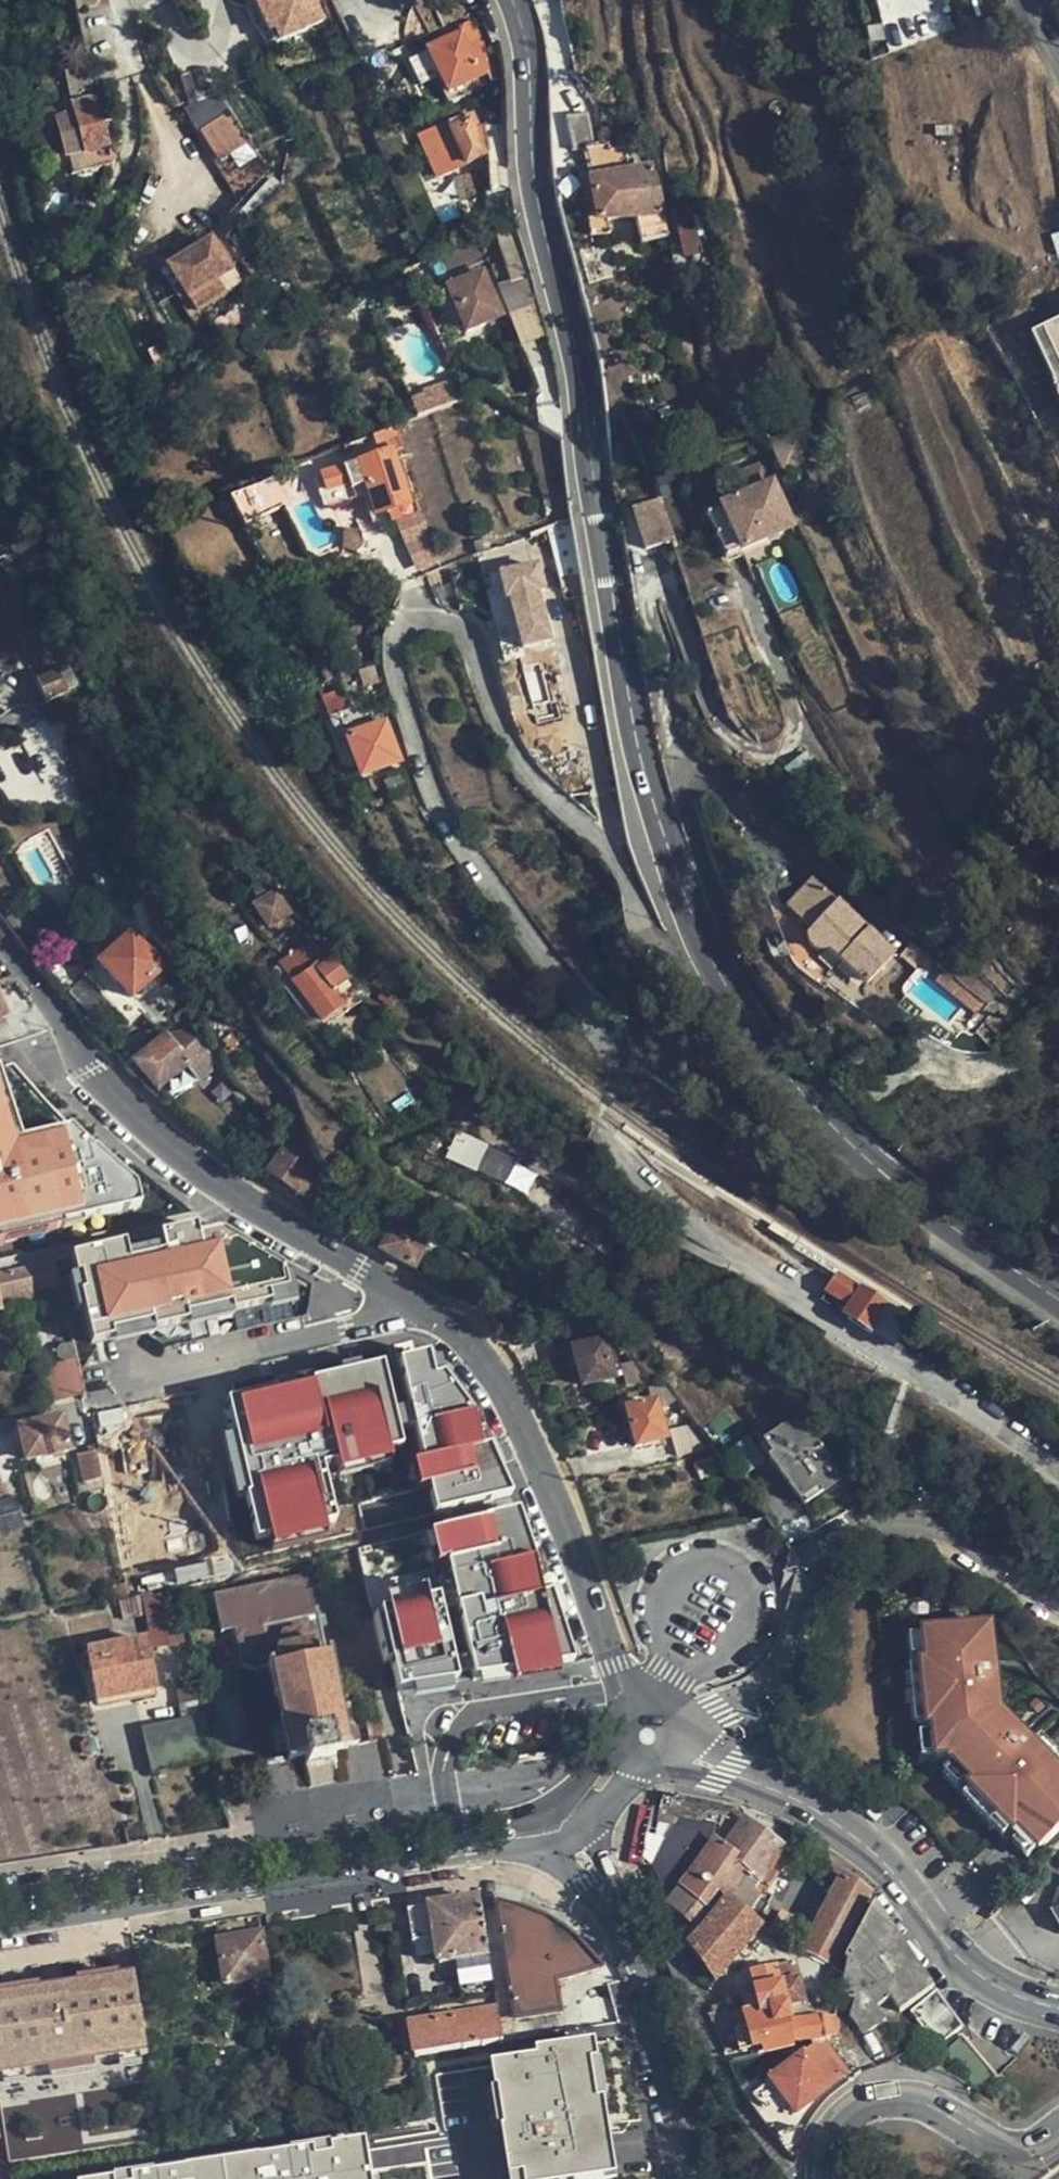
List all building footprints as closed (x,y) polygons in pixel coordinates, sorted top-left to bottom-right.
[(94,0),(65,0),(64,32),(84,32),(84,17),(94,17),(94,0)] [(240,4),(239,6),(238,11),(238,16),(239,18),(239,21),(240,24),(241,28),(242,30),(243,32),(245,35),(248,38),(250,41),(255,57),(276,50),(271,34),(261,38),(250,1),(253,0),(238,0),(240,4)] [(250,1),(261,38),(271,34),(276,50),(315,38),(311,25),(316,24),(309,0),(253,0),(250,1)] [(469,98),(498,84),(481,53),(470,58),(461,39),(425,57),(447,98),(464,90),(469,98)] [(222,99),(193,115),(218,160),(246,144),(222,99)] [(102,154),(97,128),(107,126),(104,111),(95,113),(94,107),(72,111),(74,119),(55,123),(62,164),(71,162),(73,173),(86,171),(83,157),(102,154)] [(591,155),(588,120),(566,123),(569,158),(591,155)] [(435,176),(483,160),(469,127),(451,133),(447,125),(444,126),(419,136),(435,176)] [(670,244),(656,173),(589,187),(597,226),(634,220),(639,249),(670,244)] [(503,211),(499,190),(479,198),(486,218),(503,211)] [(476,245),(474,239),(434,256),(436,260),(476,245)] [(164,273),(194,317),(216,302),(207,289),(228,274),(207,243),(164,273)] [(502,321),(482,279),(447,295),(467,336),(502,321)] [(416,412),(461,403),(457,382),(412,391),(416,412)] [(415,499),(398,448),(322,476),(332,504),(375,490),(382,510),(415,499)] [(295,501),(283,475),(234,497),(246,524),(295,501)] [(625,492),(632,512),(656,505),(649,486),(625,492)] [(788,527),(769,488),(704,521),(710,535),(723,560),(788,527)] [(645,555),(669,548),(656,505),(632,512),(645,555)] [(424,514),(400,522),(416,568),(439,560),(424,514)] [(538,563),(501,572),(522,651),(558,642),(538,563)] [(68,689),(60,672),(41,682),(50,698),(68,689)] [(401,761),(387,724),(350,737),(363,774),(401,761)] [(889,955),(803,881),(777,912),(801,934),(799,938),(799,943),(800,949),(804,953),(809,956),(814,957),(821,955),(859,989),(889,955)] [(288,919),(274,899),(254,912),(268,933),(288,919)] [(149,936),(150,911),(124,917),(147,941),(149,936)] [(97,969),(130,1003),(163,970),(148,955),(145,957),(129,939),(97,969)] [(916,941),(903,954),(924,976),(938,963),(916,941)] [(343,983),(329,966),(326,968),(311,948),(286,965),(297,981),(289,986),(320,1028),(344,1010),(331,993),(343,983)] [(143,1017),(130,1003),(116,1017),(129,1030),(143,1017)] [(126,1072),(151,1095),(183,1067),(196,1080),(211,1066),(181,1033),(168,1042),(166,1040),(134,1066),(127,1058),(119,1065),(126,1072)] [(138,1213),(132,1190),(68,1135),(13,1150),(0,1101),(0,1250),(138,1213)] [(267,1175),(309,1205),(322,1188),(296,1130),(290,1126),(287,1131),(294,1136),(267,1175)] [(455,1139),(454,1142),(440,1174),(476,1188),(490,1152),(455,1139)] [(380,1252),(409,1268),(424,1240),(396,1224),(380,1252)] [(193,1238),(135,1250),(137,1258),(116,1262),(114,1247),(69,1258),(89,1347),(110,1342),(108,1331),(148,1322),(150,1333),(185,1325),(182,1314),(226,1304),(228,1315),(267,1307),(266,1296),(285,1291),(278,1270),(208,1227),(193,1238)] [(58,1287),(53,1262),(0,1275),(0,1280),(5,1299),(58,1287)] [(288,1275),(278,1270),(285,1291),(266,1296),(267,1307),(294,1303),(288,1275)] [(878,1336),(895,1303),(839,1274),(828,1294),(851,1306),(844,1318),(878,1336)] [(479,1290),(479,1299),(494,1296),(492,1288),(479,1290)] [(226,1304),(182,1314),(185,1325),(186,1330),(229,1320),(228,1315),(226,1304)] [(148,1322),(108,1331),(110,1342),(111,1347),(151,1338),(150,1333),(148,1322)] [(611,1381),(601,1344),(572,1351),(580,1389),(611,1381)] [(71,1356),(71,1351),(67,1348),(61,1346),(60,1348),(56,1352),(56,1356),(57,1360),(61,1363),(65,1364),(69,1361),(71,1356)] [(425,1365),(423,1357),(405,1362),(420,1406),(425,1425),(435,1457),(443,1481),(451,1509),(506,1502),(484,1452),(483,1452),(475,1453),(467,1419),(438,1378),(428,1381),(425,1365)] [(428,1381),(438,1378),(434,1362),(425,1365),(428,1381)] [(269,1492),(278,1528),(333,1514),(329,1499),(342,1496),(331,1454),(345,1450),(397,1437),(410,1434),(409,1429),(404,1410),(393,1364),(247,1399),(254,1429),(269,1492)] [(668,1387),(645,1389),(653,1401),(659,1400),(665,1415),(681,1404),(668,1387)] [(420,1406),(404,1410),(409,1429),(425,1425),(420,1406)] [(664,1444),(655,1408),(652,1408),(624,1414),(635,1452),(664,1444)] [(122,1433),(117,1410),(87,1416),(95,1450),(107,1448),(116,1481),(136,1477),(137,1480),(166,1473),(165,1469),(177,1465),(173,1449),(208,1441),(202,1412),(146,1424),(146,1428),(122,1433)] [(475,1418),(467,1419),(475,1453),(483,1452),(475,1418)] [(68,1452),(60,1419),(18,1430),(26,1462),(68,1452)] [(840,1480),(797,1425),(779,1439),(775,1435),(758,1449),(804,1509),(840,1480)] [(254,1429),(222,1437),(238,1499),(269,1492),(254,1429)] [(397,1437),(345,1450),(349,1466),(401,1453),(397,1437)] [(98,1481),(91,1448),(86,1448),(88,1456),(77,1458),(82,1484),(98,1481)] [(443,1481),(435,1457),(424,1461),(431,1485),(443,1481)] [(24,1521),(16,1494),(9,1496),(0,1467),(0,1528),(24,1521)] [(374,1495),(376,1519),(433,1515),(431,1491),(374,1495)] [(105,1512),(108,1508),(106,1500),(102,1498),(99,1497),(96,1497),(92,1498),(90,1500),(88,1503),(88,1508),(90,1511),(93,1514),(96,1516),(101,1515),(105,1514),(105,1512)] [(739,1512),(742,1527),(751,1524),(752,1509),(739,1512)] [(465,1678),(467,1691),(558,1677),(550,1626),(547,1605),(541,1604),(518,1533),(513,1518),(456,1527),(456,1532),(464,1567),(468,1583),(475,1621),(457,1625),(463,1665),(465,1678)] [(524,1531),(518,1533),(541,1604),(547,1602),(524,1531)] [(464,1567),(456,1532),(441,1535),(448,1570),(464,1567)] [(215,1582),(244,1575),(237,1541),(217,1546),(223,1568),(211,1570),(215,1582)] [(320,1628),(317,1618),(314,1618),(307,1583),(296,1583),(296,1581),(212,1598),(219,1635),(232,1632),(240,1669),(246,1668),(248,1671),(255,1671),(266,1668),(288,1763),(304,1761),(305,1768),(331,1762),(330,1755),(347,1751),(326,1654),(329,1654),(325,1642),(331,1638),(329,1629),(320,1628)] [(454,1609),(457,1625),(475,1621),(468,1583),(453,1587),(457,1608),(454,1609)] [(188,1646),(176,1591),(150,1596),(161,1651),(188,1646)] [(161,1651),(150,1596),(128,1600),(117,1603),(119,1614),(132,1611),(134,1620),(129,1621),(131,1631),(92,1638),(101,1684),(165,1670),(161,1651)] [(438,1611),(436,1596),(390,1602),(393,1618),(438,1611)] [(556,1603),(547,1605),(550,1626),(559,1625),(556,1603)] [(454,1609),(438,1611),(440,1628),(457,1625),(454,1609)] [(383,1624),(376,1625),(387,1702),(450,1693),(448,1680),(446,1668),(440,1628),(438,1611),(393,1618),(382,1620),(383,1624)] [(989,1631),(919,1639),(919,1642),(921,1663),(922,1669),(917,1669),(918,1673),(924,1729),(925,1735),(932,1762),(942,1766),(948,1771),(963,1788),(961,1791),(965,1795),(1005,1839),(1008,1843),(1013,1838),(1032,1858),(1033,1860),(1058,1836),(1058,1783),(1002,1722),(994,1723),(989,1692),(998,1691),(989,1631)] [(921,1663),(919,1642),(905,1643),(907,1665),(921,1663)] [(463,1665),(446,1668),(448,1680),(465,1678),(463,1665)] [(924,1729),(918,1673),(904,1674),(910,1730),(924,1729)] [(1002,1722),(998,1691),(989,1692),(994,1723),(1002,1722)] [(151,1774),(213,1762),(198,1692),(181,1695),(183,1708),(139,1716),(151,1774)] [(932,1762),(925,1735),(922,1735),(923,1739),(917,1741),(924,1765),(932,1762)] [(963,1788),(948,1771),(939,1780),(952,1794),(958,1789),(961,1791),(963,1788)] [(1005,1839),(965,1795),(957,1804),(997,1845),(1005,1839)] [(731,1830),(733,1811),(664,1803),(660,1821),(731,1830)] [(747,1827),(731,1830),(719,1847),(751,1878),(768,1892),(790,1859),(747,1827)] [(1022,1866),(1031,1858),(1013,1838),(1008,1843),(1012,1847),(1008,1851),(1022,1866)] [(691,1952),(721,1987),(725,1986),(766,1927),(762,1925),(729,1905),(751,1878),(719,1847),(674,1910),(703,1938),(691,1952)] [(871,1895),(848,1876),(827,1914),(822,1911),(816,1921),(822,1925),(805,1954),(830,1971),(871,1895)] [(768,1892),(751,1878),(729,1905),(762,1925),(774,1908),(763,1900),(768,1892)] [(1049,1888),(1040,1912),(1048,1933),(1058,1937),(1058,1882),(1049,1888)] [(481,1903),(409,1915),(415,1947),(437,1943),(441,1967),(467,1963),(491,1959),(481,1903)] [(501,1910),(519,2016),(519,2023),(563,2016),(559,1986),(601,1972),(584,1951),(569,1938),(555,1927),(532,1915),(502,1909),(501,1910)] [(263,1918),(220,1925),(222,1941),(266,1935),(263,1918)] [(272,1981),(266,1935),(222,1941),(230,1987),(268,1981),(272,1981)] [(491,1959),(467,1963),(474,2001),(498,1997),(491,1959)] [(791,2030),(821,2022),(827,2020),(828,2017),(824,2005),(808,2009),(793,1967),(780,1970),(784,1991),(786,2001),(790,2025),(791,2030)] [(784,1991),(780,1970),(753,1978),(760,1997),(784,1991)] [(0,2000),(0,2079),(147,2060),(132,1979),(0,2000)] [(276,1980),(272,1981),(268,1981),(271,2002),(279,2001),(276,1980)] [(960,2031),(936,1990),(907,2008),(931,2048),(960,2031)] [(784,1991),(760,1997),(763,2008),(786,2001),(784,1991)] [(498,1997),(474,2001),(476,2017),(500,2012),(498,1997)] [(760,1997),(745,2002),(749,2016),(757,2035),(790,2025),(786,2001),(763,2008),(760,1997)] [(602,2002),(587,2005),(584,2012),(585,2026),(606,2022),(602,2002)] [(277,2018),(279,2015),(278,2012),(275,2009),(271,2010),(269,2012),(268,2015),(268,2018),(271,2020),(274,2020),(277,2018)] [(476,2017),(412,2028),(416,2054),(417,2060),(505,2044),(505,2042),(501,2019),(500,2012),(476,2017)] [(519,2016),(501,2019),(505,2042),(514,2040),(522,2040),(519,2023),(519,2016)] [(757,2056),(758,2060),(794,2048),(794,2045),(791,2030),(790,2025),(757,2035),(749,2016),(734,2022),(738,2037),(734,2039),(741,2061),(757,2056)] [(791,2030),(794,2045),(825,2034),(821,2022),(791,2030)] [(585,2031),(554,2036),(558,2053),(589,2047),(585,2031)] [(514,2040),(505,2042),(505,2044),(417,2060),(420,2077),(421,2087),(517,2071),(518,2071),(519,2071),(519,2069),(520,2069),(514,2040)] [(826,2048),(809,2060),(815,2068),(832,2057),(826,2048)] [(420,2077),(417,2060),(416,2054),(400,2056),(405,2080),(420,2077)] [(794,2114),(845,2079),(832,2057),(815,2068),(809,2060),(774,2083),(794,2114)] [(613,2139),(601,2080),(524,2095),(524,2091),(489,2098),(500,2160),(613,2139)] [(373,2145),(92,2178),(378,2178),(373,2145)]
